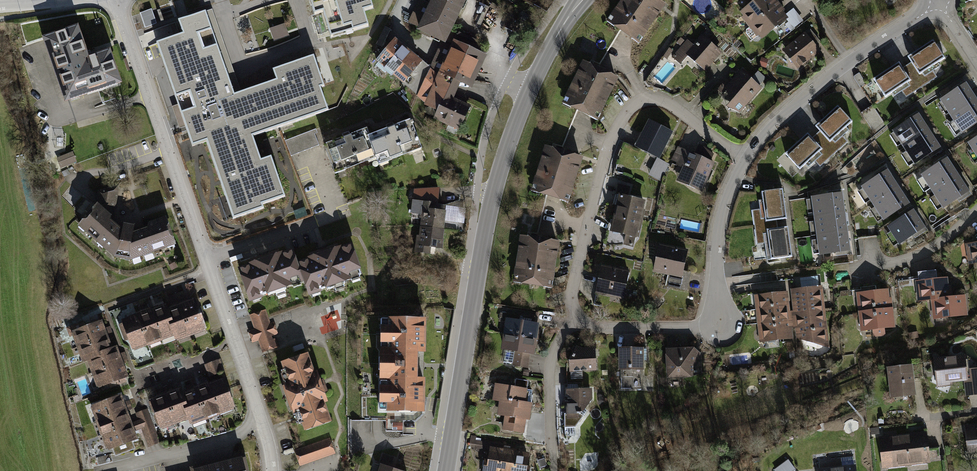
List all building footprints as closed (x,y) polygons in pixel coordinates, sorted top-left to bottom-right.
[(368,27),(363,11),(373,8),(370,0),(309,0),(314,16),(323,13),(330,35),(331,38),(368,27)] [(430,3),(424,0),(416,0),(407,21),(419,26),(418,29),(440,39),(447,42),(452,30),(466,0),(431,0),(430,3)] [(643,44),(670,6),(662,0),(627,0),(611,21),(643,44)] [(758,31),(785,8),(779,0),(763,0),(745,15),(758,31)] [(785,8),(758,31),(772,47),(799,24),(785,8)] [(152,9),(140,13),(145,28),(157,24),(152,9)] [(213,10),(207,12),(232,84),(232,85),(236,95),(240,93),(242,93),(238,82),(213,10)] [(185,34),(158,44),(175,92),(178,104),(186,126),(191,139),(193,145),(202,141),(207,139),(222,180),(223,184),(227,195),(234,216),(235,217),(264,207),(263,204),(285,196),(272,157),(262,161),(261,158),(256,144),(253,136),(279,127),(293,122),(329,109),(321,87),(325,86),(324,84),(314,57),(275,71),(278,80),(242,93),(240,93),(236,95),(232,85),(232,84),(207,12),(203,14),(180,22),(185,34)] [(508,17),(504,25),(517,32),(521,23),(508,17)] [(76,22),(41,34),(63,98),(121,79),(111,47),(87,54),(85,49),(76,22)] [(284,23),(270,28),(274,40),(289,35),(284,23)] [(385,26),(377,44),(383,47),(391,29),(385,26)] [(477,41),(452,30),(447,42),(440,39),(433,54),(429,65),(428,67),(460,81),(471,86),(477,74),(486,52),(483,51),(485,47),(476,43),(477,41)] [(810,34),(787,53),(801,71),(824,52),(810,34)] [(428,67),(429,65),(396,36),(376,58),(415,95),(428,67)] [(690,42),(676,59),(685,66),(692,57),(711,73),(726,55),(707,39),(698,49),(690,42)] [(940,43),(912,61),(925,80),(952,62),(940,43)] [(603,121),(623,79),(588,63),(568,104),(603,121)] [(905,65),(878,83),(890,102),(917,84),(905,65)] [(460,81),(428,67),(415,95),(423,103),(437,109),(432,119),(459,131),(471,104),(453,96),(460,81)] [(745,74),(729,93),(735,98),(728,106),(744,119),(769,91),(764,87),(768,82),(760,75),(754,82),(745,74)] [(946,102),(956,118),(976,104),(976,93),(972,85),(969,87),(968,84),(957,91),(959,94),(946,102)] [(186,126),(178,104),(172,106),(180,128),(186,126)] [(956,118),(967,137),(976,131),(976,104),(956,118)] [(846,109),(822,129),(835,145),(859,125),(846,109)] [(910,126),(899,133),(909,149),(935,133),(923,112),(908,122),(910,126)] [(390,125),(369,133),(377,156),(379,162),(422,147),(411,118),(390,125)] [(672,130),(649,119),(635,146),(657,157),(648,174),(660,180),(668,163),(658,158),(672,130)] [(346,134),(324,142),(334,171),(377,156),(369,133),(366,127),(346,134)] [(319,145),(313,129),(298,135),(284,141),(291,156),(319,145)] [(935,133),(909,149),(920,167),(946,150),(935,133)] [(815,136),(791,155),(804,171),(828,152),(815,136)] [(694,154),(676,146),(670,160),(681,164),(675,179),(705,191),(718,160),(712,158),(714,152),(698,145),(694,154)] [(574,204),(587,159),(551,148),(538,194),(574,204)] [(77,160),(73,150),(55,158),(60,168),(77,160)] [(938,194),(963,177),(949,156),(924,173),(938,194)] [(870,204),(899,184),(889,168),(859,187),(870,204)] [(975,194),(963,177),(938,194),(949,211),(975,194)] [(81,217),(77,224),(115,258),(128,260),(176,243),(165,215),(148,220),(147,225),(132,230),(134,222),(123,220),(121,228),(117,224),(112,219),(119,184),(98,190),(96,200),(91,205),(92,209),(85,216),(81,217)] [(899,184),(870,204),(881,222),(911,202),(899,184)] [(632,187),(620,185),(615,212),(646,218),(649,200),(631,196),(632,187)] [(789,191),(762,194),(766,222),(792,219),(789,191)] [(438,196),(417,194),(415,216),(425,217),(424,228),(449,231),(451,213),(444,213),(445,207),(437,206),(438,196)] [(805,195),(815,253),(820,252),(810,194),(805,195)] [(844,196),(815,200),(818,218),(847,214),(844,196)] [(307,215),(304,207),(294,211),(296,219),(307,215)] [(919,211),(893,229),(905,246),(931,228),(919,211)] [(646,218),(615,212),(612,233),(627,235),(625,246),(636,249),(638,237),(642,238),(646,218)] [(847,214),(818,218),(820,236),(850,232),(847,214)] [(449,231),(424,228),(421,256),(438,258),(439,249),(447,250),(449,231)] [(793,230),(766,233),(770,261),(796,258),(793,230)] [(850,232),(820,236),(823,255),(852,250),(850,232)] [(557,288),(564,244),(524,238),(518,283),(557,288)] [(323,251),(297,260),(305,282),(309,294),(363,276),(352,242),(323,251)] [(967,246),(969,265),(976,264),(976,244),(967,246)] [(691,251),(663,246),(658,273),(672,276),(670,287),(690,291),(693,272),(687,271),(691,251)] [(264,258),(239,266),(251,300),(305,282),(297,260),(293,248),(264,258)] [(632,272),(605,267),(600,295),(627,301),(632,272)] [(803,291),(794,292),(796,313),(793,313),(794,320),(827,317),(824,288),(821,289),(821,278),(802,280),(803,291)] [(951,279),(917,282),(920,303),(934,302),(953,300),(951,279)] [(893,291),(859,294),(861,313),(895,309),(893,291)] [(758,312),(791,309),(790,294),(757,297),(758,312)] [(953,300),(934,302),(936,322),(970,318),(968,298),(953,300)] [(211,331),(199,299),(186,304),(198,336),(211,331)] [(181,337),(171,310),(169,304),(155,310),(167,342),(181,337)] [(198,336),(186,304),(171,310),(181,337),(183,341),(198,336)] [(794,320),(793,313),(792,314),(791,309),(758,312),(759,326),(794,323),(794,320)] [(895,309),(861,313),(863,333),(874,332),(875,340),(887,339),(887,329),(897,329),(895,309)] [(167,342),(155,310),(140,315),(152,347),(167,342)] [(268,312),(251,317),(255,331),(249,332),(253,345),(260,343),(262,349),(264,356),(281,351),(278,344),(276,338),(281,337),(277,324),(272,326),(268,312)] [(152,347),(140,315),(125,321),(137,353),(152,347)] [(379,411),(424,412),(425,376),(419,376),(419,364),(419,352),(425,352),(426,317),(381,317),(379,411)] [(827,317),(794,320),(794,323),(795,330),(797,330),(798,341),(830,350),(827,317)] [(510,320),(508,336),(540,341),(543,325),(510,320)] [(79,348),(113,336),(107,322),(74,334),(79,348)] [(795,330),(794,323),(759,326),(761,345),(796,342),(795,330)] [(90,361),(118,351),(113,336),(79,348),(85,363),(90,361)] [(540,341),(508,336),(506,351),(520,353),(518,369),(531,371),(534,357),(538,358),(540,341)] [(581,347),(575,361),(574,374),(602,373),(600,349),(586,349),(581,347)] [(90,361),(96,375),(128,364),(122,349),(118,351),(90,361)] [(647,349),(622,349),(622,371),(648,371),(647,349)] [(697,349),(668,351),(671,382),(694,380),(704,375),(704,357),(697,349)] [(297,410),(304,429),(330,420),(324,402),(328,401),(321,380),(318,370),(314,371),(308,352),(280,361),(287,382),(283,383),(293,412),(297,410)] [(939,361),(942,386),(967,384),(968,397),(976,396),(976,371),(971,372),(970,358),(939,361)] [(223,363),(207,367),(211,380),(227,376),(223,363)] [(128,364),(96,375),(101,390),(133,378),(128,364)] [(917,367),(892,370),(896,399),(921,396),(917,367)] [(240,411),(229,379),(214,385),(226,416),(240,411)] [(497,401),(505,402),(531,405),(532,390),(530,390),(531,382),(519,381),(518,388),(499,386),(497,401)] [(226,416),(214,385),(201,389),(212,421),(226,416)] [(195,420),(186,394),(184,389),(169,395),(179,425),(195,420)] [(212,421),(201,389),(186,394),(195,420),(197,426),(212,421)] [(594,392),(570,392),(570,421),(585,421),(585,416),(580,416),(580,412),(590,411),(594,403),(594,392)] [(179,425),(169,395),(153,400),(164,431),(179,425)] [(131,413),(125,397),(94,409),(100,424),(131,413)] [(531,405),(505,402),(503,417),(508,417),(507,434),(529,437),(530,422),(535,423),(537,405),(531,405)] [(162,445),(150,411),(138,416),(151,449),(162,445)] [(136,426),(131,413),(100,424),(105,438),(136,426)] [(142,441),(136,426),(105,438),(111,452),(142,441)] [(969,427),(972,454),(976,454),(976,426),(969,427)] [(931,435),(883,440),(886,469),(934,465),(931,435)] [(333,440),(296,453),(301,469),(338,456),(333,440)] [(513,453),(493,450),(490,470),(510,470),(513,453)] [(533,456),(513,453),(510,470),(531,470),(533,456)] [(393,468),(396,459),(383,455),(380,464),(384,465),(382,470),(403,470),(393,468)] [(193,468),(194,470),(245,470),(242,456),(193,468)] [(844,469),(844,470),(863,470),(863,467),(857,468),(856,457),(846,458),(847,468),(844,469)] [(779,470),(802,470),(793,460),(779,470)]
